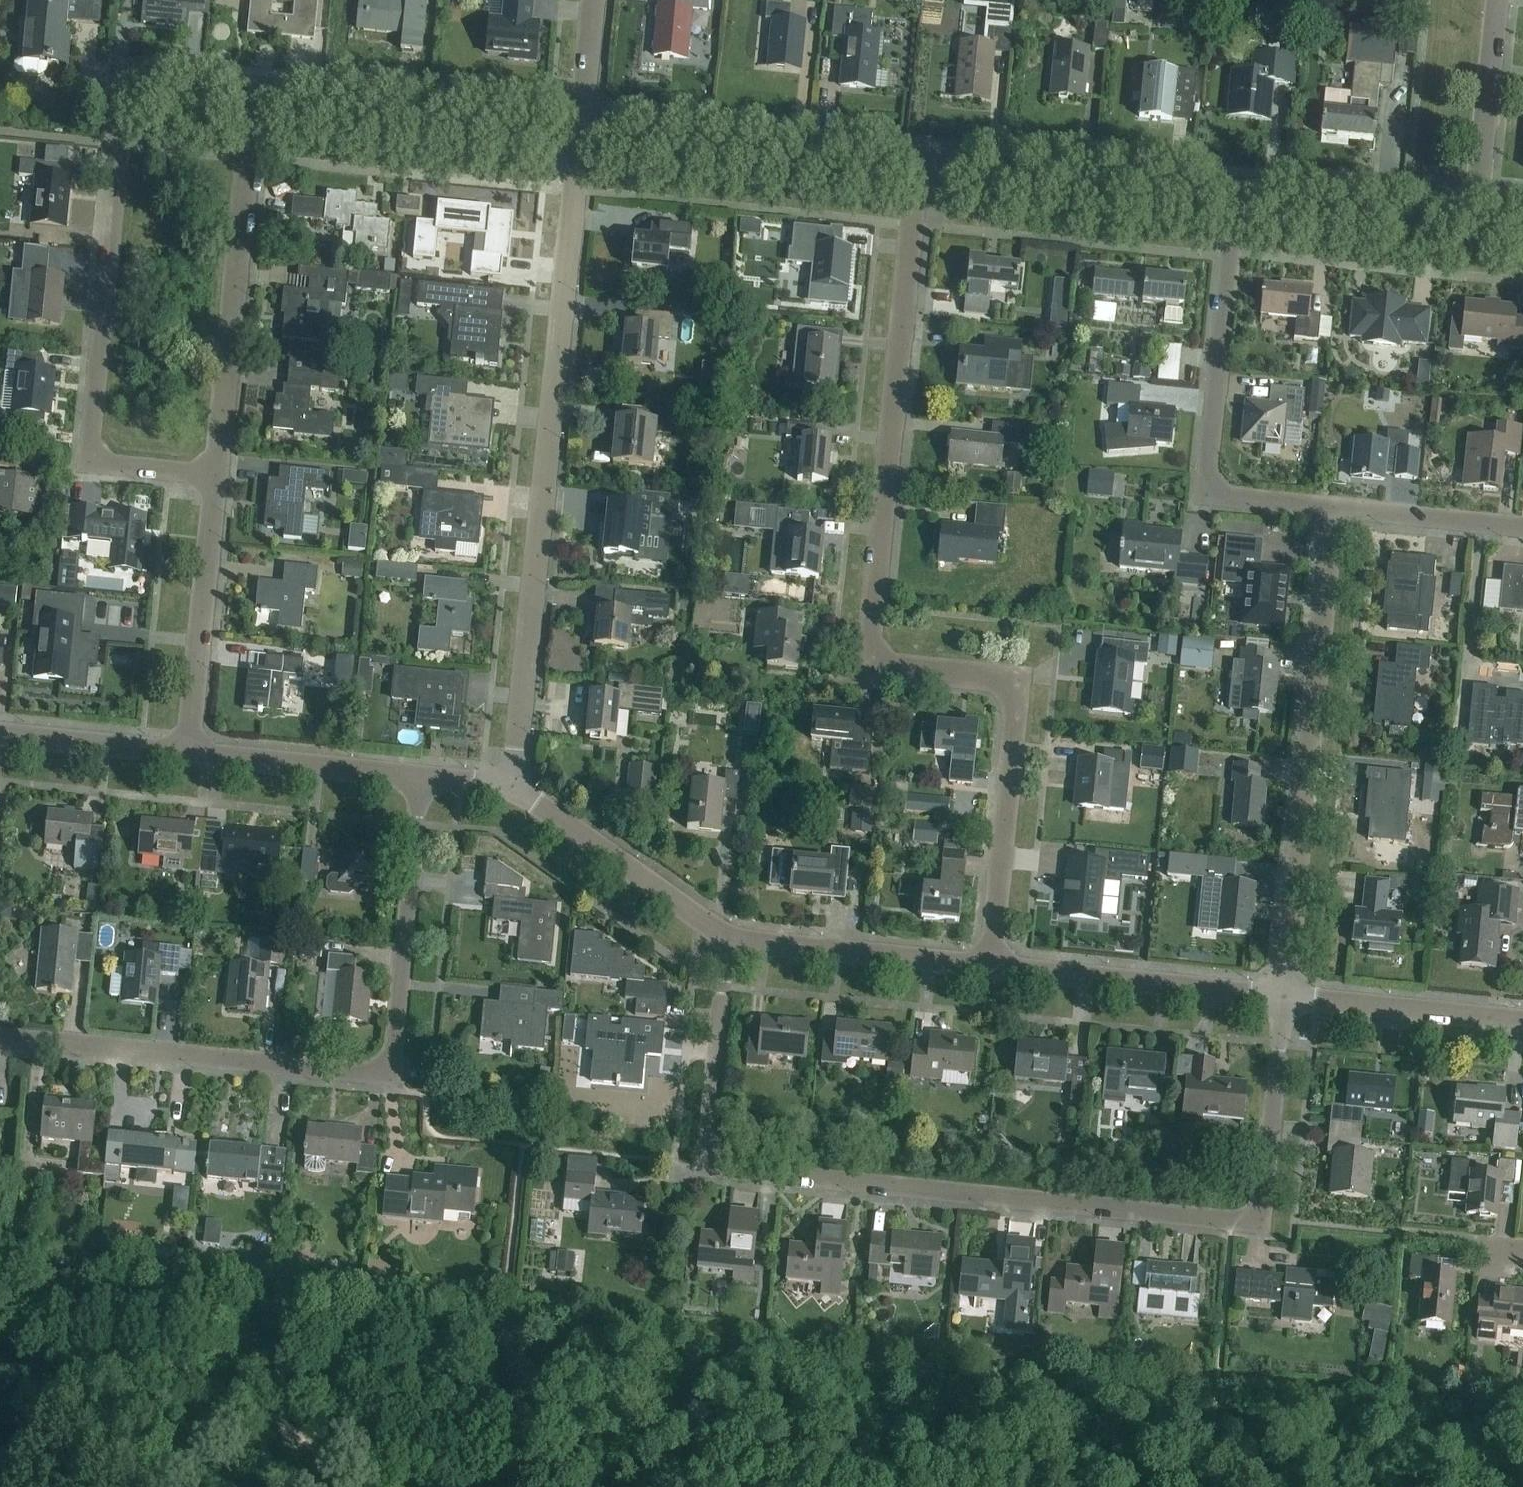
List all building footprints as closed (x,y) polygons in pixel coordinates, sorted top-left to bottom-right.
[(64,40),(66,21),(74,22),(75,13),(99,15),(101,0),(28,0),(22,58),(20,58),(14,61),(13,69),(18,74),(38,76),(42,74),(45,71),(47,67),(47,63),(67,65),(69,41),(64,40)] [(210,0),(143,0),(140,23),(186,28),(189,7),(209,9),(210,0)] [(246,33),(312,40),(316,0),(249,0),(246,33)] [(420,51),(425,0),(360,0),(357,30),(401,34),(400,49),(420,51)] [(509,56),(508,60),(535,62),(539,24),(531,23),(533,0),(504,0),(502,20),(489,19),(486,54),(509,56)] [(653,55),(685,58),(690,9),(706,11),(707,0),(675,0),(675,7),(658,5),(653,55)] [(954,98),(989,101),(994,51),(1009,53),(1011,29),(1014,0),(989,0),(985,44),(983,44),(960,42),(954,98)] [(772,20),(767,66),(800,70),(805,22),(788,21),(790,5),(766,2),(764,19),(772,20)] [(830,38),(845,39),(840,85),(872,89),(878,34),(869,33),(871,12),(834,8),(830,38)] [(1091,49),(1105,51),(1108,23),(1093,21),(1091,49)] [(1351,93),(1324,90),(1320,134),(1373,139),(1376,115),(1374,115),(1377,86),(1391,87),(1397,31),(1347,26),(1343,61),(1354,62),(1351,93)] [(1049,95),(1081,98),(1086,48),(1054,45),(1049,95)] [(1226,113),(1264,117),(1268,81),(1292,83),(1295,57),(1250,53),(1248,74),(1230,72),(1226,113)] [(1174,95),(1192,97),(1195,71),(1143,66),(1138,116),(1172,119),(1174,95)] [(33,176),(29,221),(68,225),(72,179),(65,178),(67,150),(46,148),(45,163),(20,160),(19,175),(33,176)] [(353,229),(352,235),(356,236),(354,255),(372,257),(372,251),(387,252),(389,223),(375,221),(377,206),(355,204),(356,195),(326,192),(325,201),(291,198),(289,218),(335,222),(334,228),(353,229)] [(397,200),(395,212),(417,214),(418,202),(397,200)] [(413,258),(434,260),(437,232),(485,237),(483,256),(472,255),(470,276),(500,279),(502,261),(508,261),(513,215),(490,213),(490,209),(438,204),(436,224),(416,222),(413,258)] [(740,233),(747,234),(748,222),(741,221),(740,233)] [(634,235),(631,267),(665,271),(667,250),(688,252),(690,227),(652,223),(651,237),(634,235)] [(814,263),(811,286),(824,287),(822,303),(845,305),(851,246),(832,244),(834,231),(821,229),(793,226),(790,261),(814,263)] [(48,245),(25,243),(23,255),(47,258),(48,245)] [(963,312),(988,315),(991,287),(1017,289),(1019,267),(985,263),(985,259),(969,257),(963,312)] [(47,262),(23,259),(17,320),(58,324),(62,277),(46,275),(47,262)] [(327,343),(329,327),(337,328),(340,305),(344,306),(346,284),(355,285),(354,289),(387,292),(389,274),(300,266),(297,290),(285,289),(281,339),(327,343)] [(1165,305),(1164,321),(1182,323),(1186,279),(1095,270),(1092,296),(1142,301),(1142,302),(1165,305)] [(401,280),(399,305),(409,306),(411,281),(401,280)] [(1054,280),(1051,309),(1067,311),(1070,281),(1054,280)] [(453,347),(451,361),(473,363),(473,365),(482,366),(482,364),(500,366),(505,312),(503,312),(505,291),(420,282),(417,307),(456,311),(455,327),(448,330),(446,343),(453,347)] [(1317,341),(1320,315),(1308,314),(1311,286),(1291,284),(1291,287),(1264,284),(1263,292),(1261,292),(1260,296),(1262,296),(1261,314),(1295,318),(1293,338),(1317,341)] [(6,315),(14,315),(14,291),(6,291),(6,315)] [(1400,342),(1425,345),(1429,311),(1404,308),(1404,303),(1367,299),(1366,304),(1353,303),(1350,337),(1362,338),(1362,343),(1399,347),(1400,342)] [(1449,352),(1464,354),(1465,339),(1497,342),(1510,343),(1510,348),(1522,350),(1522,319),(1514,318),(1515,308),(1499,306),(1486,305),(1465,302),(1465,310),(1454,309),(1449,352)] [(625,325),(622,362),(654,365),(656,338),(670,339),(673,314),(648,312),(647,327),(625,325)] [(843,332),(799,327),(794,376),(806,377),(806,384),(832,386),(835,354),(840,355),(843,332)] [(956,385),(1016,391),(1021,343),(985,339),(984,352),(960,350),(956,385)] [(43,423),(44,414),(48,415),(52,371),(35,369),(36,355),(7,352),(5,372),(16,374),(12,411),(16,411),(15,420),(43,423)] [(292,361),(290,372),(288,371),(285,396),(275,395),(271,429),(292,431),(292,434),(330,439),(333,415),(307,412),(309,388),(319,389),(319,390),(337,392),(339,374),(324,372),(325,365),(292,361)] [(1132,378),(1149,380),(1150,368),(1133,366),(1132,378)] [(1157,369),(1156,381),(1172,382),(1173,370),(1157,369)] [(390,375),(388,391),(406,392),(407,376),(390,375)] [(430,413),(427,444),(487,449),(489,421),(468,419),(470,399),(462,398),(464,384),(421,380),(419,395),(426,396),(425,412),(430,413)] [(1129,408),(1127,424),(1102,426),(1104,452),(1152,448),(1152,442),(1168,443),(1171,410),(1138,407),(1140,389),(1108,386),(1106,406),(1129,408)] [(1301,426),(1304,391),(1270,387),(1268,404),(1246,402),(1241,442),(1281,446),(1283,424),(1301,426)] [(641,408),(640,421),(616,419),(611,463),(650,467),(653,433),(669,435),(672,411),(641,408)] [(1035,446),(1037,426),(991,422),(990,436),(950,432),(948,462),(1000,467),(1002,443),(1035,446)] [(797,480),(827,483),(831,439),(813,437),(814,425),(786,423),(785,438),(801,439),(797,480)] [(1468,437),(1463,486),(1483,488),(1483,491),(1498,492),(1498,490),(1499,490),(1503,454),(1518,455),(1521,428),(1498,425),(1496,440),(1468,437)] [(1386,444),(1354,440),(1350,477),(1383,480),(1384,473),(1395,474),(1394,477),(1415,480),(1418,454),(1406,452),(1408,433),(1387,431),(1386,444)] [(12,469),(11,477),(0,476),(0,513),(38,516),(44,456),(14,453),(14,450),(5,449),(4,452),(0,452),(0,468),(12,469)] [(410,488),(412,468),(381,465),(379,485),(410,488)] [(328,471),(279,466),(278,479),(268,478),(266,501),(269,501),(266,526),(284,528),(283,537),(301,539),(306,488),(326,490),(328,471)] [(1114,473),(1089,470),(1088,483),(1113,485),(1114,473)] [(366,486),(367,474),(343,472),(342,483),(366,486)] [(1020,491),(1021,475),(1006,473),(1005,490),(1020,491)] [(478,496),(478,495),(423,489),(418,539),(435,541),(434,552),(454,554),(455,542),(477,545),(480,516),(455,514),(457,494),(478,496)] [(638,538),(646,539),(648,518),(659,519),(658,522),(678,524),(680,496),(630,492),(629,505),(607,503),(603,553),(637,556),(638,538)] [(942,525),(938,563),(955,565),(956,559),(994,563),(997,535),(1003,536),(1006,507),(966,503),(966,504),(976,505),(973,529),(942,525)] [(736,505),(733,528),(773,532),(769,573),(785,574),(817,577),(820,550),(821,540),(821,537),(806,535),(808,513),(777,510),(777,509),(736,505)] [(71,508),(68,539),(82,540),(82,542),(87,543),(87,542),(88,543),(88,541),(112,543),(109,569),(139,572),(142,546),(144,528),(145,516),(71,508)] [(1143,526),(1122,524),(1117,567),(1172,573),(1171,582),(1204,585),(1207,559),(1177,556),(1179,534),(1142,530),(1143,526)] [(1226,538),(1223,566),(1247,568),(1242,623),(1280,626),(1286,571),(1258,569),(1260,541),(1226,538)] [(76,590),(79,555),(60,553),(57,588),(76,590)] [(1385,614),(1387,614),(1386,630),(1427,633),(1433,559),(1392,555),(1390,567),(1388,567),(1385,614)] [(283,564),(283,565),(293,566),(292,583),(258,579),(255,610),(279,612),(278,627),(301,629),(305,591),(315,592),(317,567),(283,564)] [(344,564),(342,577),(362,579),(364,567),(344,564)] [(419,568),(378,564),(376,579),(417,584),(419,568)] [(1498,610),(1522,613),(1522,574),(1503,572),(1504,567),(1503,566),(1498,610)] [(1450,585),(1462,585),(1463,576),(1451,575),(1450,585)] [(465,601),(467,583),(424,578),(422,600),(438,602),(435,630),(419,628),(417,651),(449,654),(451,633),(469,634),(472,602),(465,601)] [(30,602),(31,586),(22,586),(21,602),(30,602)] [(17,588),(0,587),(0,606),(15,607),(17,588)] [(652,627),(653,617),(670,619),(672,597),(617,591),(614,612),(597,610),(594,645),(628,648),(630,625),(652,627)] [(68,687),(70,662),(96,665),(99,638),(73,636),(74,623),(82,624),(84,598),(36,593),(32,635),(37,636),(33,678),(66,681),(65,686),(68,687)] [(800,652),(805,641),(799,639),(800,631),(795,631),(796,617),(757,613),(754,646),(768,648),(767,666),(796,668),(798,652),(800,652)] [(1158,646),(1176,647),(1177,637),(1159,636),(1158,646)] [(1183,637),(1181,653),(1213,657),(1215,641),(1183,637)] [(1096,676),(1098,676),(1096,701),(1093,701),(1092,711),(1131,714),(1132,705),(1128,704),(1132,664),(1146,666),(1148,645),(1122,643),(1121,657),(1098,655),(1096,676)] [(1373,725),(1408,729),(1414,669),(1427,671),(1429,648),(1397,645),(1395,667),(1379,666),(1373,725)] [(1242,711),(1272,714),(1277,666),(1268,666),(1269,653),(1241,650),(1240,664),(1247,664),(1242,711)] [(244,708),(281,711),(284,678),(301,680),(303,660),(266,655),(264,668),(249,667),(244,708)] [(413,726),(459,730),(464,676),(460,676),(460,673),(392,667),(389,697),(416,699),(413,726)] [(618,685),(617,695),(589,692),(585,736),(616,739),(619,711),(661,715),(663,690),(618,685)] [(1472,686),(1467,744),(1488,746),(1490,725),(1505,726),(1504,743),(1522,745),(1522,744),(1522,694),(1506,693),(1505,702),(1490,701),(1491,688),(1472,686)] [(873,713),(872,713),(872,719),(846,717),(846,711),(830,709),(830,715),(813,714),(811,739),(842,742),(840,769),(829,768),(829,769),(868,773),(873,713)] [(349,737),(361,739),(362,721),(351,720),(349,737)] [(956,767),(950,767),(949,780),(972,783),(978,723),(964,722),(964,726),(936,723),(936,727),(922,726),(919,752),(957,755),(956,767)] [(1189,747),(1191,736),(1174,733),(1172,745),(1189,747)] [(1139,769),(1162,772),(1164,749),(1142,747),(1139,769)] [(1197,752),(1169,749),(1166,772),(1195,775),(1197,752)] [(1102,763),(1079,761),(1074,807),(1090,808),(1089,818),(1092,821),(1100,822),(1103,819),(1104,810),(1108,810),(1112,771),(1126,772),(1127,754),(1104,751),(1102,763)] [(1207,763),(1205,783),(1224,785),(1222,805),(1217,805),(1215,821),(1221,822),(1219,841),(1253,844),(1259,786),(1244,785),(1246,767),(1207,763)] [(646,798),(648,769),(635,768),(633,797),(646,798)] [(1368,781),(1365,811),(1370,811),(1369,821),(1367,839),(1398,842),(1402,802),(1408,802),(1409,787),(1411,774),(1387,772),(1369,770),(1368,781)] [(687,828),(720,831),(723,800),(736,801),(739,772),(725,771),(723,785),(691,782),(687,828)] [(1425,774),(1423,791),(1439,793),(1446,794),(1448,777),(1425,774)] [(848,786),(845,807),(869,810),(872,789),(848,786)] [(1507,849),(1508,849),(1510,848),(1511,847),(1512,846),(1513,845),(1513,844),(1514,834),(1522,835),(1522,791),(1521,790),(1520,790),(1519,791),(1518,792),(1517,793),(1516,799),(1481,796),(1480,812),(1491,813),(1490,825),(1484,824),(1482,847),(1506,849),(1507,849)] [(75,868),(100,870),(104,828),(90,827),(92,815),(48,811),(44,845),(77,848),(75,868)] [(874,817),(852,815),(850,833),(872,835),(874,817)] [(203,841),(191,840),(193,825),(143,820),(139,855),(183,859),(182,871),(200,873),(203,841)] [(280,834),(225,829),(222,861),(251,864),(250,876),(276,879),(280,834)] [(921,918),(959,921),(966,842),(944,840),(940,887),(924,886),(921,918)] [(219,843),(203,841),(200,873),(216,875),(219,843)] [(344,841),(340,877),(332,876),(328,880),(327,888),(330,892),(349,894),(353,891),(354,882),(378,885),(377,894),(379,895),(383,845),(344,841)] [(300,882),(314,883),(317,850),(303,849),(300,882)] [(829,862),(793,859),(793,853),(770,851),(767,886),(790,889),(790,893),(830,897),(832,880),(846,881),(849,850),(831,849),(829,862)] [(1065,896),(1063,916),(1099,920),(1099,917),(1103,881),(1121,883),(1121,878),(1147,880),(1149,856),(1095,851),(1094,863),(1072,860),(1068,860),(1066,886),(1065,896)] [(1202,880),(1197,930),(1217,932),(1250,935),(1255,888),(1232,885),(1233,873),(1209,871),(1208,881),(1202,880)] [(1352,942),(1399,946),(1402,916),(1385,914),(1388,882),(1365,879),(1363,903),(1366,903),(1365,912),(1355,911),(1352,942)] [(517,960),(551,963),(557,905),(524,902),(525,889),(486,885),(485,899),(498,900),(496,921),(521,923),(517,960)] [(1477,912),(1460,910),(1458,934),(1464,934),(1461,965),(1493,968),(1498,924),(1513,925),(1517,892),(1480,888),(1477,912)] [(98,932),(102,948),(113,946),(109,929),(98,932)] [(77,933),(42,930),(36,989),(50,991),(50,993),(55,993),(56,991),(71,993),(74,962),(91,963),(93,936),(77,935),(77,933)] [(611,942),(598,941),(599,935),(574,932),(571,976),(627,982),(625,998),(639,1000),(637,1015),(664,1018),(667,985),(642,982),(644,968),(633,967),(633,960),(621,958),(622,951),(610,950),(611,942)] [(283,942),(262,940),(259,968),(232,965),(227,1009),(239,1010),(238,1013),(249,1014),(250,1013),(253,1013),(253,1011),(263,1012),(268,964),(281,966),(283,942)] [(321,959),(323,942),(302,940),(300,957),(321,959)] [(177,976),(180,947),(142,943),(141,957),(125,955),(120,997),(111,996),(110,997),(141,1000),(141,1002),(146,1002),(147,1001),(156,1002),(156,1001),(154,1001),(157,974),(177,976)] [(14,979),(24,979),(25,950),(15,950),(14,979)] [(333,1019),(366,1022),(370,975),(355,973),(356,958),(328,955),(326,972),(338,973),(333,1019)] [(483,1002),(480,1039),(511,1042),(510,1056),(511,1056),(512,1048),(543,1051),(547,1010),(562,1011),(563,994),(535,991),(533,1007),(483,1002)] [(745,1065),(767,1067),(768,1054),(800,1057),(799,1059),(801,1060),(805,1020),(804,1020),(803,1023),(765,1019),(765,1016),(764,1016),(763,1027),(750,1025),(751,1017),(750,1018),(745,1065)] [(565,1017),(563,1027),(573,1028),(575,1018),(565,1017)] [(589,1017),(585,1050),(594,1051),(592,1066),(591,1082),(603,1083),(616,1084),(615,1086),(619,1086),(619,1085),(641,1087),(642,1068),(634,1068),(635,1054),(643,1055),(660,1057),(663,1025),(622,1020),(621,1028),(610,1027),(611,1019),(589,1017)] [(840,1056),(885,1061),(889,1028),(837,1023),(836,1035),(823,1033),(820,1063),(839,1065),(840,1056)] [(929,1045),(914,1043),(911,1077),(941,1080),(942,1072),(969,1075),(968,1083),(969,1083),(974,1041),(945,1038),(946,1034),(930,1032),(929,1045)] [(1065,1057),(1067,1046),(1018,1041),(1014,1077),(1075,1084),(1073,1102),(1085,1103),(1089,1060),(1065,1057)] [(1102,1112),(1103,1112),(1105,1091),(1144,1095),(1143,1102),(1157,1104),(1156,1118),(1157,1117),(1163,1056),(1108,1051),(1102,1112)] [(1213,1062),(1193,1060),(1191,1077),(1187,1077),(1183,1119),(1200,1121),(1201,1113),(1240,1117),(1239,1125),(1240,1125),(1245,1083),(1211,1080),(1213,1062)] [(887,1062),(886,1078),(903,1079),(904,1063),(887,1062)] [(540,1068),(539,1081),(549,1081),(550,1069),(540,1068)] [(1394,1080),(1349,1075),(1346,1107),(1354,1108),(1390,1112),(1389,1121),(1390,1121),(1394,1080)] [(1492,1146),(1514,1149),(1518,1117),(1502,1115),(1504,1091),(1477,1089),(1477,1091),(1456,1089),(1453,1123),(1471,1125),(1471,1128),(1494,1130),(1492,1146)] [(41,1138),(90,1143),(94,1104),(44,1099),(41,1138)] [(1354,1108),(1346,1107),(1331,1106),(1329,1122),(1352,1125),(1354,1108)] [(1329,1122),(1328,1137),(1360,1140),(1362,1126),(1329,1122)] [(334,1126),(334,1129),(308,1126),(306,1147),(304,1147),(303,1151),(306,1151),(304,1168),(311,1172),(320,1173),(326,1170),(327,1164),(356,1167),(355,1173),(372,1174),(375,1147),(359,1145),(360,1128),(334,1126)] [(107,1137),(105,1160),(103,1177),(103,1181),(120,1183),(122,1168),(174,1173),(192,1175),(194,1175),(197,1143),(123,1135),(123,1138),(107,1137)] [(1360,1140),(1328,1137),(1326,1152),(1336,1153),(1334,1178),(1332,1179),(1330,1196),(1367,1199),(1371,1156),(1357,1154),(1358,1146),(1360,1146),(1360,1140)] [(210,1144),(206,1178),(257,1184),(258,1176),(282,1179),(285,1153),(210,1144)] [(76,1174),(103,1177),(105,1160),(78,1158),(76,1174)] [(1500,1183),(1514,1185),(1516,1161),(1498,1160),(1496,1175),(1473,1172),(1474,1163),(1450,1161),(1447,1194),(1468,1196),(1466,1214),(1496,1217),(1500,1183)] [(1160,1164),(1143,1163),(1142,1173),(1160,1174),(1160,1164)] [(476,1172),(435,1168),(434,1180),(414,1178),(413,1181),(387,1179),(383,1217),(440,1223),(440,1219),(468,1222),(469,1214),(471,1215),(476,1172)] [(564,1200),(591,1203),(588,1235),(607,1236),(607,1233),(640,1236),(641,1226),(643,1226),(644,1221),(642,1221),(644,1202),(628,1200),(628,1196),(594,1192),(595,1176),(567,1173),(564,1200)] [(1169,1181),(1168,1189),(1176,1190),(1177,1182),(1169,1181)] [(176,1185),(174,1212),(188,1213),(190,1186),(176,1185)] [(756,1214),(730,1211),(728,1236),(701,1233),(701,1234),(698,1234),(696,1252),(699,1252),(697,1276),(698,1277),(699,1266),(734,1270),(733,1281),(749,1282),(756,1214)] [(819,1223),(817,1248),(789,1245),(785,1289),(786,1289),(787,1278),(823,1281),(822,1293),(838,1294),(845,1226),(819,1223)] [(948,1239),(891,1233),(891,1236),(871,1233),(868,1259),(869,1259),(867,1284),(874,1285),(876,1260),(888,1262),(888,1266),(889,1265),(890,1262),(904,1263),(903,1275),(935,1278),(939,1239),(947,1240),(948,1239)] [(1004,1265),(960,1261),(957,1297),(1010,1302),(1008,1328),(1024,1330),(1032,1245),(1006,1242),(1004,1265)] [(272,1246),(258,1245),(257,1266),(270,1268),(272,1246)] [(1096,1247),(1094,1272),(1068,1270),(1066,1284),(1052,1282),(1049,1311),(1064,1312),(1065,1302),(1100,1305),(1099,1316),(1115,1317),(1122,1249),(1096,1247)] [(557,1253),(555,1272),(572,1274),(574,1254),(557,1252),(557,1253)] [(1449,1326),(1454,1275),(1436,1273),(1437,1260),(1411,1258),(1409,1279),(1423,1281),(1419,1323),(1449,1326)] [(1195,1268),(1147,1263),(1144,1290),(1138,1289),(1136,1313),(1196,1320),(1199,1295),(1193,1295),(1195,1268)] [(1315,1273),(1285,1270),(1284,1276),(1235,1271),(1232,1299),(1282,1304),(1280,1320),(1310,1323),(1311,1307),(1331,1309),(1334,1282),(1314,1280),(1315,1273)] [(1495,1290),(1494,1301),(1479,1300),(1475,1340),(1495,1342),(1496,1330),(1522,1333),(1522,1293),(1495,1290)] [(1453,1378),(1451,1390),(1461,1391),(1462,1379),(1453,1378)]
